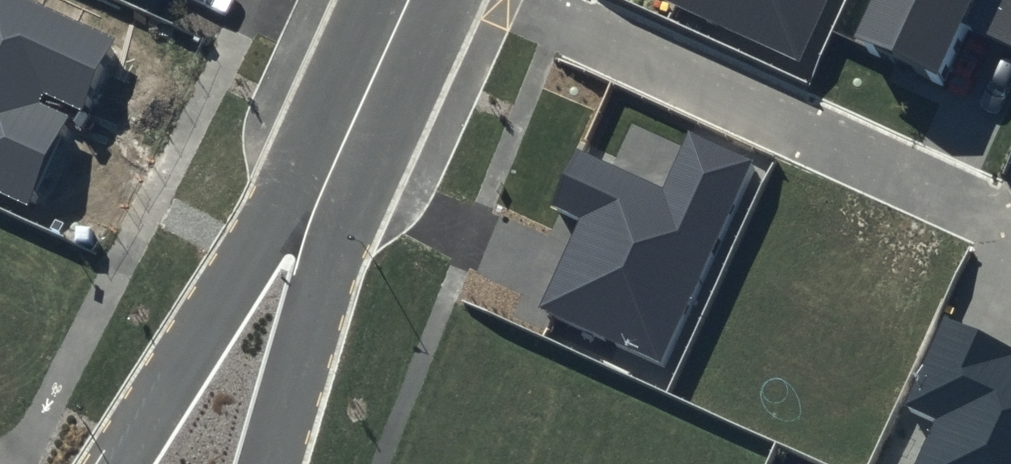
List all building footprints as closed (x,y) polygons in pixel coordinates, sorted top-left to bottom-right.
[(27,206),(70,114),(38,100),(42,91),(80,108),(111,40),(25,0),(0,0),(0,193),(27,206)] [(799,61),(827,0),(666,0),(799,61)] [(851,41),(944,84),(970,27),(1010,46),(1010,0),(869,0),(851,41)] [(661,185),(578,146),(549,209),(579,222),(540,306),(661,361),(753,161),(687,130),(661,185)] [(943,318),(903,405),(935,420),(915,463),(1010,463),(1010,349),(943,318)]
